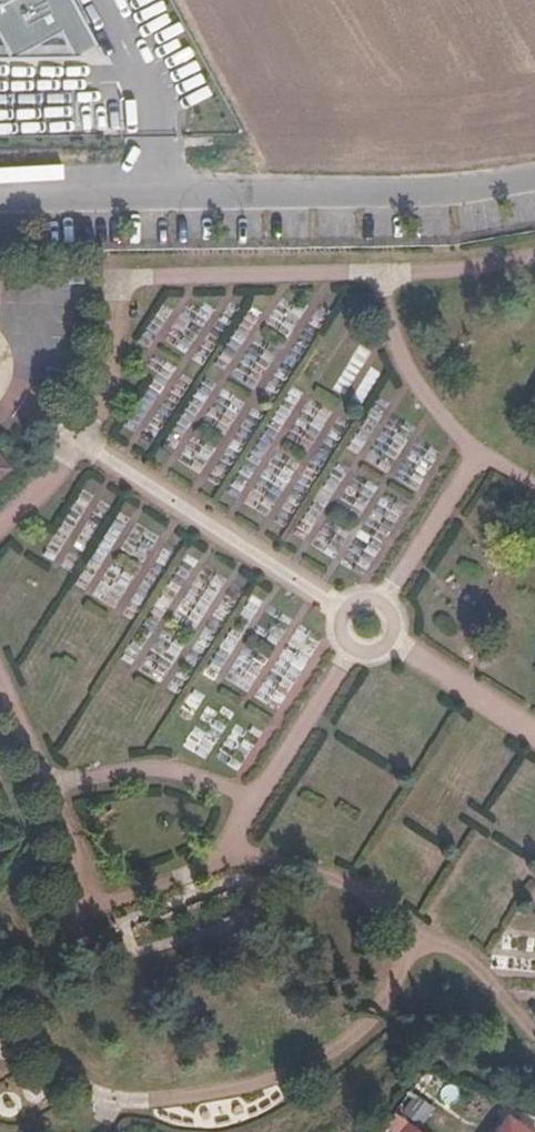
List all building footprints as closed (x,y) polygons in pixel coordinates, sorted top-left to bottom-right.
[(108,63),(74,0),(0,0),(0,64),(108,63)] [(13,471),(0,456),(0,480),(13,471)] [(474,927),(484,929),(490,901),(479,899),(474,927)] [(507,1117),(496,1131),(528,1131),(507,1117)]
